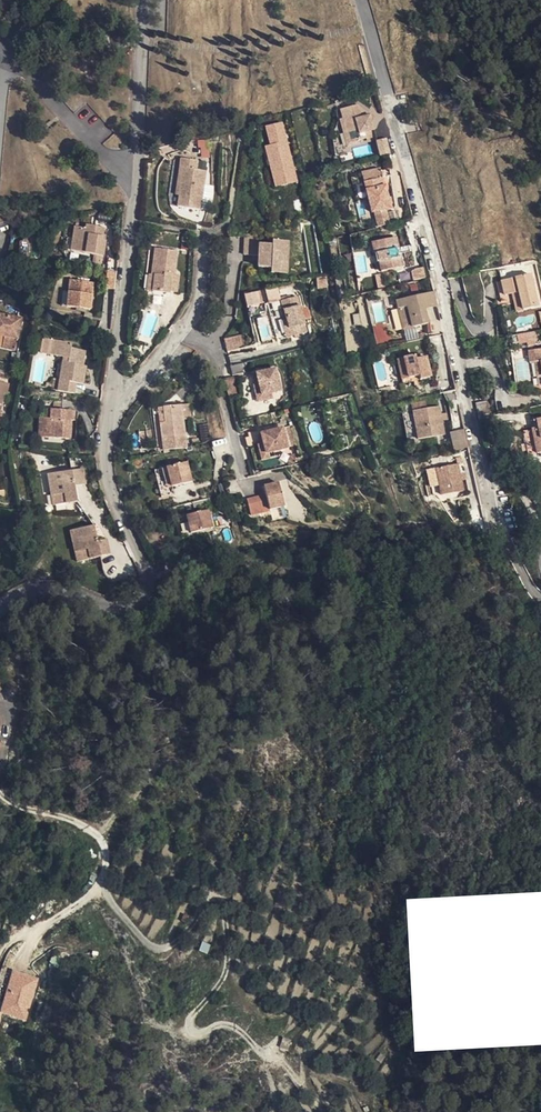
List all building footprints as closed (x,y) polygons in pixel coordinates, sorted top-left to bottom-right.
[(283,120),(264,125),(269,144),(265,145),(274,187),(297,182),(283,120)] [(360,153),(368,151),(364,136),(355,138),(352,124),(334,128),(336,138),(341,160),(352,159),(359,157),(360,153)] [(341,160),(336,138),(332,139),(338,167),(353,163),(352,159),(341,160)] [(210,157),(208,139),(198,140),(200,158),(210,157)] [(373,173),(384,171),(381,157),(368,160),(373,173)] [(178,182),(175,211),(174,219),(194,221),(199,182),(192,182),(193,173),(175,171),(174,182),(178,182)] [(170,210),(175,211),(178,182),(174,182),(170,210)] [(355,198),(369,195),(367,186),(353,188),(355,198)] [(365,228),(378,226),(382,225),(374,194),(369,195),(355,198),(362,229),(365,228)] [(367,235),(379,233),(378,226),(365,228),(367,235)] [(368,245),(381,242),(379,233),(367,235),(368,245)] [(261,237),(251,239),(251,248),(250,259),(265,259),(264,271),(277,272),(277,268),(292,269),(294,245),(277,244),(277,248),(265,248),(261,237)] [(99,243),(80,239),(79,243),(67,240),(63,265),(96,271),(99,257),(95,255),(99,243)] [(385,278),(392,276),(386,253),(363,257),(366,271),(370,270),(374,287),(386,284),(385,278)] [(152,289),(148,307),(165,309),(167,307),(173,308),(175,290),(172,290),(175,266),(151,262),(147,289),(152,289)] [(292,269),(277,268),(277,272),(276,277),(292,278),(292,269)] [(106,304),(108,285),(98,284),(96,302),(106,304)] [(407,299),(416,297),(413,286),(405,287),(407,299)] [(244,293),(246,307),(280,301),(278,287),(244,293)] [(141,306),(148,307),(152,289),(147,289),(143,289),(141,306)] [(510,312),(514,331),(528,329),(521,294),(493,300),(496,314),(503,313),(510,312)] [(62,295),(61,305),(58,320),(58,322),(80,326),(86,298),(62,295)] [(297,331),(299,340),(312,336),(303,301),(287,305),(291,324),(293,332),(297,331)] [(415,329),(426,328),(423,312),(387,320),(391,339),(400,338),(402,347),(417,343),(415,329)] [(507,332),(514,331),(510,312),(503,313),(507,332)] [(373,326),(376,343),(389,340),(385,323),(373,326)] [(291,342),(299,340),(297,331),(293,332),(291,324),(286,326),(291,342)] [(7,348),(8,327),(0,326),(0,347),(7,348)] [(246,336),(229,340),(231,353),(248,349),(246,336)] [(400,338),(391,339),(393,349),(402,347),(400,338)] [(44,402),(65,406),(66,396),(73,396),(77,378),(72,377),(76,360),(64,357),(64,353),(39,349),(37,363),(51,366),(48,389),(44,402)] [(526,365),(528,379),(533,378),(536,393),(530,394),(531,402),(540,399),(540,363),(526,365)] [(252,374),(250,365),(235,369),(237,378),(252,374)] [(528,379),(526,365),(520,366),(520,380),(528,379)] [(266,398),(275,395),(281,394),(274,374),(257,378),(260,387),(264,386),(266,398)] [(407,379),(405,374),(393,377),(398,398),(408,396),(409,399),(420,397),(416,377),(411,378),(407,379)] [(398,398),(393,377),(386,379),(391,399),(398,398)] [(236,380),(228,382),(231,397),(240,395),(236,380)] [(277,402),(275,395),(266,398),(264,386),(260,387),(256,388),(261,406),(277,402)] [(44,402),(48,389),(42,390),(38,400),(44,402)] [(489,402),(475,406),(477,417),(491,415),(489,402)] [(192,404),(183,406),(185,422),(195,421),(192,404)] [(175,441),(177,452),(189,449),(185,422),(183,406),(161,409),(165,442),(175,441)] [(37,429),(36,448),(58,449),(61,432),(63,432),(67,414),(53,412),(52,421),(41,420),(40,429),(37,429)] [(428,424),(402,428),(406,458),(433,454),(428,424)] [(27,447),(36,448),(37,429),(37,428),(30,427),(27,447)] [(450,431),(453,450),(468,448),(465,429),(450,431)] [(268,456),(281,454),(290,451),(286,431),(264,437),(263,431),(251,434),(252,440),(248,441),(250,452),(261,449),(266,448),(268,456)] [(522,438),(524,449),(527,449),(528,457),(522,458),(526,472),(540,469),(540,434),(522,438)] [(165,442),(167,454),(177,452),(175,441),(165,442)] [(282,461),(281,454),(268,456),(266,448),(261,449),(265,464),(282,461)] [(173,477),(176,487),(194,483),(189,462),(164,468),(167,478),(173,477)] [(170,488),(176,487),(173,477),(167,478),(170,488)] [(54,506),(55,514),(67,512),(66,499),(75,497),(72,480),(38,484),(41,506),(54,506)] [(443,482),(422,486),(428,514),(450,510),(443,482)] [(281,486),(266,490),(268,499),(249,504),(253,522),(273,517),(272,512),(287,509),(281,486)] [(214,508),(212,501),(202,503),(205,510),(214,508)] [(202,503),(189,506),(191,513),(205,510),(202,503)] [(42,515),(55,514),(54,506),(41,506),(42,515)] [(208,515),(185,521),(188,539),(212,534),(208,515)] [(75,561),(77,570),(98,565),(95,551),(87,553),(83,536),(58,542),(63,563),(75,561)] [(65,573),(77,570),(75,561),(63,563),(65,573)] [(198,951),(207,953),(211,943),(201,941),(198,951)] [(26,1021),(40,977),(12,969),(0,1009),(0,1013),(26,1021)]
